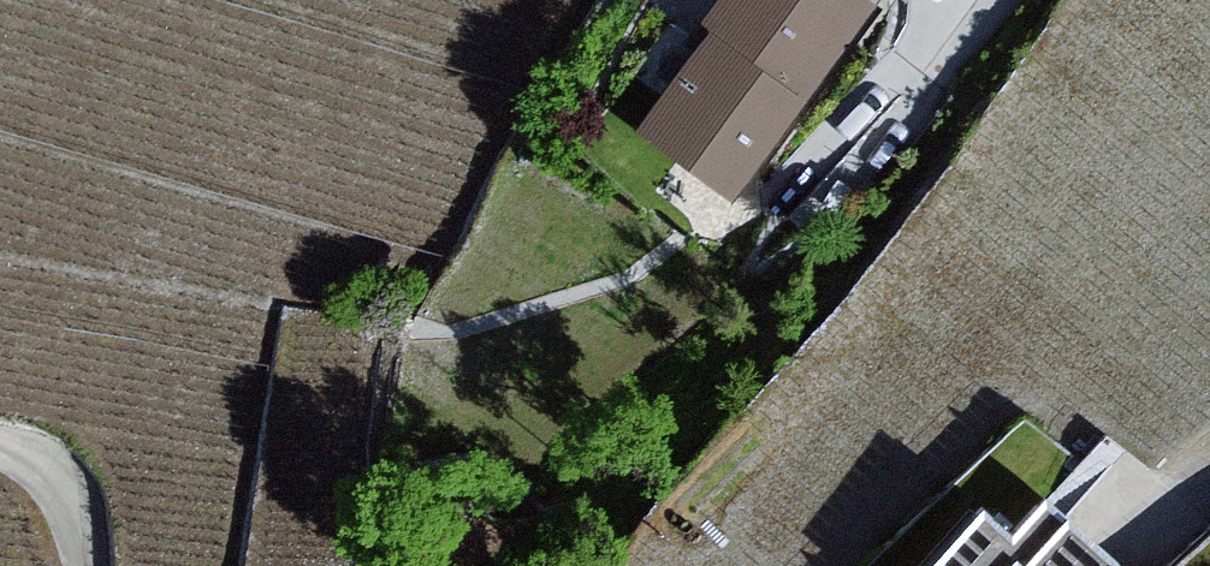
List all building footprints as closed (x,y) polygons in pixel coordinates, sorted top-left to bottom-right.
[(868,0),(719,0),(695,35),(703,48),(642,145),(727,204),(869,0),(868,0)] [(1032,506),(984,565),(1174,565),(1178,561),(1093,498),(1061,531),(1032,506)]
